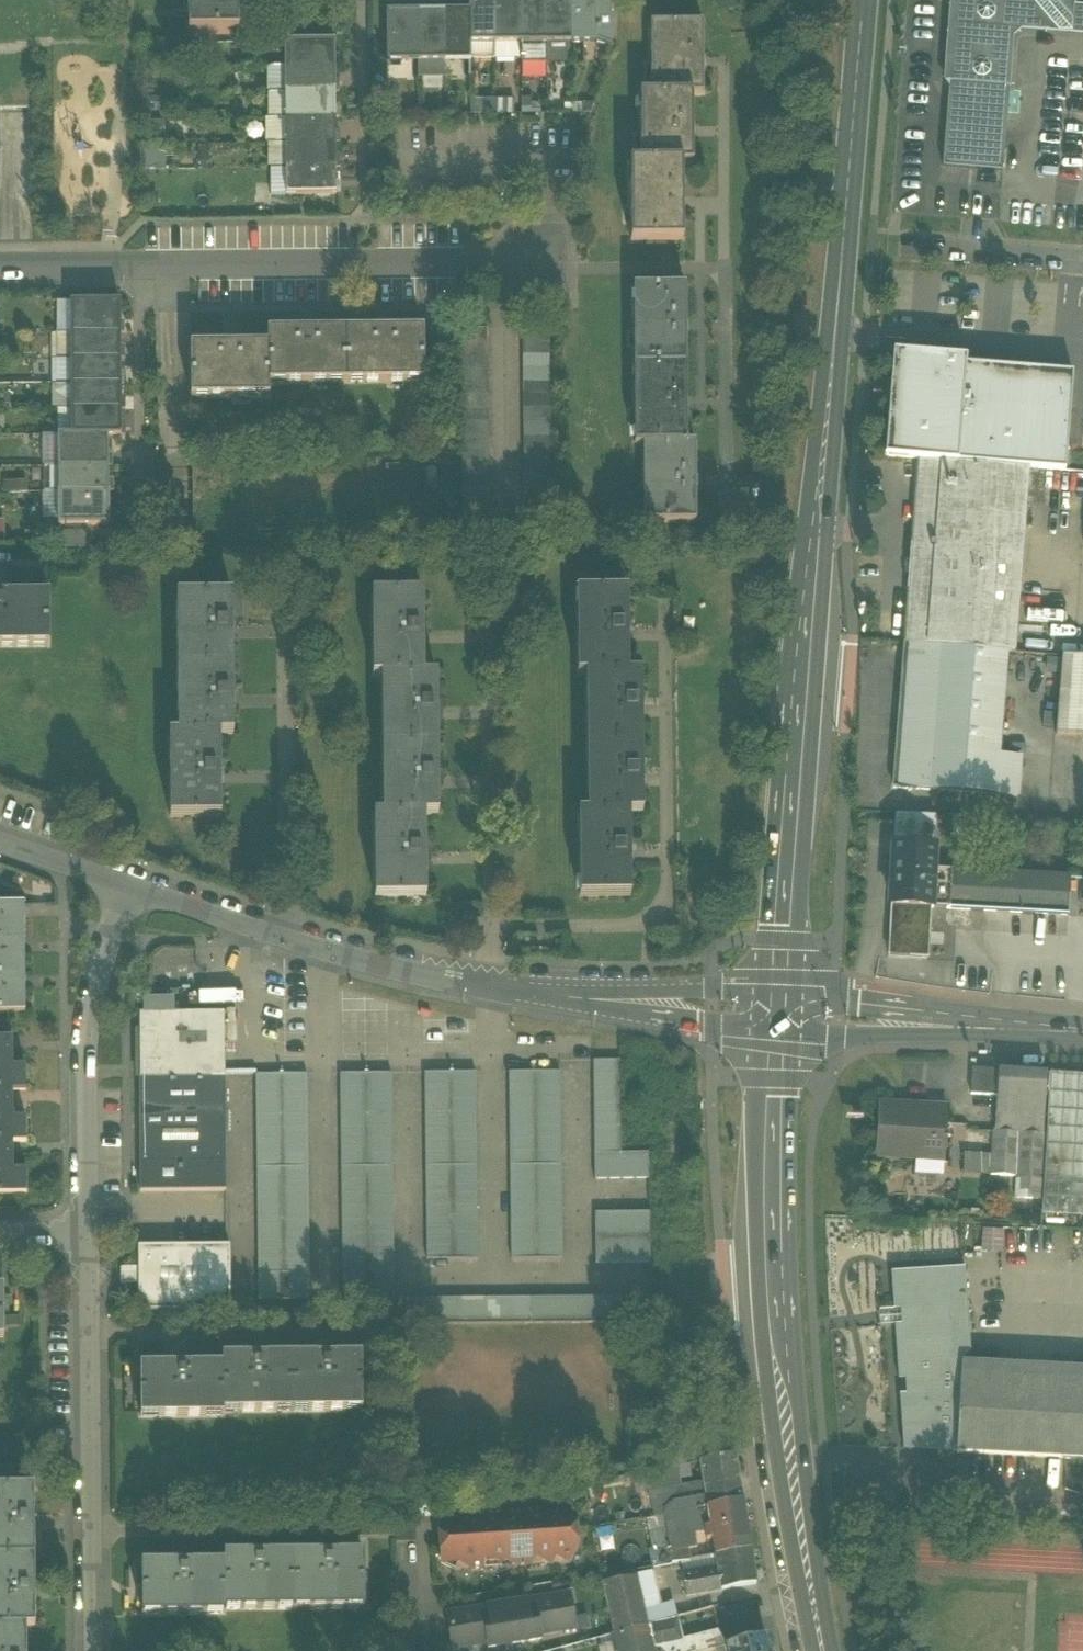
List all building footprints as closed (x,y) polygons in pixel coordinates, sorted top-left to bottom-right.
[(238,36),(238,0),(187,0),(188,36),(238,36)] [(470,14),(470,42),(495,42),(495,0),(470,0),(470,14)] [(495,42),(520,41),(520,0),(495,0),(495,42)] [(520,41),(546,41),(545,0),(520,0),(520,41)] [(546,41),(571,40),(570,0),(545,0),(546,41)] [(571,40),(597,41),(596,0),(570,0),(571,40)] [(597,41),(597,43),(611,49),(615,35),(615,0),(596,0),(597,41)] [(1003,172),(1013,38),(1021,31),(1045,33),(1047,32),(1074,9),(1075,0),(956,0),(950,83),(949,83),(943,167),(1003,172)] [(1045,33),(1082,36),(1082,9),(1074,9),(1047,32),(1045,33)] [(387,60),(420,60),(419,15),(407,15),(407,12),(387,13),(387,60)] [(419,12),(419,15),(420,60),(445,60),(444,14),(432,15),(432,12),(419,12)] [(444,12),(444,14),(445,60),(470,59),(470,42),(470,14),(458,14),(458,12),(444,12)] [(650,24),(651,94),(651,95),(693,94),(693,95),(704,95),(704,24),(650,24)] [(571,63),(571,43),(571,40),(546,41),(546,44),(546,63),(571,63)] [(287,43),(287,69),(333,69),(333,58),(335,58),(335,43),(333,43),(287,43)] [(546,63),(546,44),(520,44),(521,63),(546,63)] [(445,77),(445,60),(420,60),(420,77),(445,77)] [(287,69),(288,94),(333,94),(333,83),(335,83),(335,69),(333,69),(287,69)] [(288,94),(288,120),(334,119),(333,108),(335,108),(335,94),(333,94),(288,94)] [(640,94),(641,164),(641,165),(682,164),(682,165),(693,165),(693,95),(693,94),(651,95),(651,94),(640,94)] [(288,120),(288,145),(334,144),(334,133),(336,133),(336,119),(334,119),(288,120)] [(288,145),(288,170),(334,170),(334,158),(336,158),(336,144),(334,144),(288,145)] [(683,242),(682,165),(682,164),(641,165),(641,164),(629,164),(630,243),(683,242)] [(336,170),(334,170),(288,170),(289,196),(334,196),(334,183),(336,183),(336,170)] [(635,288),(636,366),(688,365),(688,288),(635,288)] [(73,303),(73,335),(118,335),(118,323),(120,323),(120,302),(73,303)] [(523,330),(523,343),(549,343),(549,329),(523,330)] [(425,330),(346,331),(346,382),(425,382),(425,330)] [(460,330),(461,344),(488,344),(488,330),(460,330)] [(269,383),(346,382),(346,331),(269,332),(269,345),(269,383)] [(52,360),(73,360),(73,335),(52,335),(52,360)] [(118,335),(73,335),(73,360),(118,360),(118,348),(121,348),(120,335),(118,335)] [(523,343),(523,356),(549,356),(549,343),(523,343)] [(461,344),(461,357),(488,357),(488,344),(461,344)] [(269,398),(269,383),(269,345),(190,345),(191,398),(269,398)] [(1074,374),(966,365),(967,361),(967,359),(894,353),(893,355),(885,457),(958,463),(1066,472),(1074,374)] [(523,356),(523,370),(549,370),(549,356),(523,356)] [(461,357),(461,370),(488,370),(488,357),(461,357)] [(52,386),(74,386),(73,360),(52,360),(52,386)] [(118,360),(73,360),(74,386),(118,385),(118,373),(121,373),(121,360),(118,360)] [(637,444),(647,444),(647,442),(689,441),(688,365),(636,366),(637,444)] [(461,370),(461,384),(488,384),(488,370),(461,370)] [(523,370),(523,383),(549,383),(549,370),(523,370)] [(523,383),(523,397),(549,396),(549,383),(523,383)] [(461,384),(461,397),(488,397),(488,384),(461,384)] [(118,385),(74,386),(74,411),(119,411),(119,399),(121,399),(121,385),(118,385)] [(52,411),(74,411),(74,386),(52,386),(52,411)] [(523,397),(523,410),(550,410),(549,396),(523,397)] [(461,397),(462,411),(488,411),(488,397),(461,397)] [(523,410),(523,423),(550,423),(550,410),(523,410)] [(74,411),(74,436),(108,436),(119,436),(119,424),(121,424),(121,411),(119,411),(74,411)] [(462,411),(462,424),(488,424),(488,411),(462,411)] [(523,423),(523,437),(550,436),(550,423),(523,423)] [(462,424),(462,437),(488,437),(488,424),(462,424)] [(61,436),(61,468),(106,468),(106,456),(108,456),(108,436),(74,436),(61,436)] [(523,437),(524,450),(550,450),(550,436),(523,437)] [(462,437),(462,451),(489,451),(488,437),(462,437)] [(696,441),(689,441),(647,442),(647,444),(647,522),(697,521),(696,441)] [(524,450),(524,463),(550,463),(550,450),(524,450)] [(462,451),(462,464),(489,464),(489,451),(462,451)] [(1007,652),(1014,653),(1028,470),(919,461),(905,644),(1007,652)] [(524,463),(524,477),(550,477),(550,463),(524,463)] [(61,468),(61,494),(106,493),(106,481),(109,481),(109,468),(106,468),(61,468)] [(462,477),(463,491),(489,491),(489,477),(462,477)] [(524,477),(524,490),(550,490),(550,477),(524,477)] [(524,490),(524,504),(550,503),(550,490),(524,490)] [(463,491),(463,504),(489,504),(489,491),(463,491)] [(109,493),(106,493),(61,494),(61,527),(107,526),(107,513),(109,513),(109,493)] [(579,677),(587,676),(629,676),(629,593),(578,594),(579,677)] [(374,679),(382,678),(424,678),(423,595),(373,596),(374,679)] [(178,598),(179,667),(234,667),(233,597),(178,598)] [(0,598),(0,649),(49,649),(49,598),(0,598)] [(894,788),(929,791),(939,672),(1005,677),(1007,652),(905,644),(894,788)] [(1082,738),(1082,659),(1063,657),(1057,736),(1082,738)] [(179,667),(180,736),(221,736),(234,736),(234,667),(179,667)] [(929,791),(996,796),(999,756),(1005,677),(939,672),(929,791)] [(587,676),(587,747),(642,746),(642,676),(629,676),(587,676)] [(382,678),(382,749),(438,748),(437,678),(424,678),(382,678)] [(222,819),(221,736),(180,736),(170,736),(171,819),(222,819)] [(587,747),(588,815),(630,815),(643,815),(642,746),(587,747)] [(382,749),(383,818),(425,818),(438,817),(438,748),(382,749)] [(1021,758),(999,756),(996,796),(1018,798),(1021,758)] [(631,897),(630,815),(588,815),(580,815),(581,898),(631,897)] [(894,841),(934,843),(935,818),(896,815),(894,841)] [(426,899),(425,818),(383,818),(375,818),(375,899),(426,899)] [(891,907),(930,909),(932,872),(933,850),(894,848),(891,907)] [(930,909),(1042,915),(1044,879),(932,872),(930,909)] [(1070,880),(1044,879),(1042,915),(1068,917),(1070,880)] [(25,941),(25,904),(0,904),(0,941),(25,941)] [(927,960),(930,909),(891,907),(888,958),(927,960)] [(25,976),(25,941),(0,941),(0,976),(25,976)] [(180,984),(186,985),(192,983),(196,978),(195,971),(191,966),(185,965),(179,967),(176,972),(176,979),(180,984)] [(25,976),(0,976),(0,1013),(26,1012),(25,976)] [(143,999),(143,1014),(174,1014),(174,998),(143,999)] [(139,1014),(140,1163),(226,1162),(225,1075),(225,1068),(225,1029),(225,1013),(174,1014),(143,1014),(139,1014)] [(237,1013),(225,1013),(225,1029),(225,1068),(238,1068),(237,1013)] [(13,1093),(26,1092),(26,1068),(13,1068),(13,1039),(0,1039),(0,1093),(13,1093)] [(593,1061),(594,1154),(621,1154),(619,1061),(593,1061)] [(970,1095),(997,1097),(998,1071),(998,1070),(972,1068),(970,1095)] [(997,1097),(994,1132),(1042,1136),(1047,1074),(998,1071),(997,1097)] [(536,1153),(536,1166),(562,1165),(561,1072),(535,1073),(535,1086),(535,1099),(536,1113),(536,1126),(536,1139),(536,1153)] [(391,1073),(366,1074),(367,1166),(392,1166),(391,1073)] [(424,1166),(451,1166),(450,1073),(423,1074),(424,1166)] [(476,1073),(450,1073),(451,1166),(477,1165),(476,1073)] [(535,1086),(535,1073),(509,1073),(509,1086),(535,1086)] [(307,1074),(281,1075),(282,1168),(308,1167),(307,1074)] [(341,1167),(367,1166),(366,1074),(340,1074),(341,1167)] [(1044,1180),(1082,1183),(1082,1076),(1050,1074),(1048,1093),(1049,1093),(1044,1180)] [(257,1168),(282,1168),(281,1075),(256,1075),(257,1168)] [(535,1099),(535,1086),(509,1086),(510,1100),(535,1099)] [(13,1144),(26,1144),(26,1121),(13,1121),(13,1093),(0,1093),(0,1144),(13,1144)] [(536,1113),(535,1099),(510,1100),(510,1113),(536,1113)] [(876,1157),(915,1160),(915,1153),(943,1155),(946,1109),(879,1104),(876,1157)] [(536,1126),(536,1113),(510,1113),(510,1126),(536,1126)] [(536,1139),(536,1126),(510,1126),(510,1140),(536,1139)] [(1045,1136),(1042,1136),(994,1132),(992,1132),(991,1156),(989,1177),(1016,1178),(1042,1180),(1045,1136)] [(536,1153),(536,1139),(510,1140),(510,1153),(536,1153)] [(13,1144),(0,1144),(0,1196),(27,1196),(27,1173),(13,1173),(13,1144)] [(536,1166),(536,1153),(510,1153),(510,1166),(536,1166)] [(648,1153),(621,1154),(594,1154),(595,1180),(649,1179),(648,1153)] [(915,1153),(915,1160),(914,1172),(941,1174),(943,1155),(915,1153)] [(963,1175),(989,1177),(991,1156),(965,1154),(963,1175)] [(226,1192),(226,1162),(140,1163),(140,1192),(226,1192)] [(477,1165),(451,1166),(452,1260),(477,1260),(478,1260),(477,1165)] [(563,1259),(562,1165),(536,1166),(536,1179),(536,1193),(537,1206),(537,1219),(537,1233),(537,1246),(537,1259),(563,1259)] [(342,1287),(369,1287),(394,1286),(392,1166),(367,1166),(341,1167),(342,1287)] [(426,1260),(452,1260),(451,1166),(424,1166),(426,1260)] [(536,1179),(536,1166),(510,1166),(510,1179),(536,1179)] [(308,1167),(282,1168),(284,1274),(309,1273),(308,1167)] [(258,1274),(284,1274),(282,1168),(257,1168),(258,1274)] [(941,1174),(914,1172),(913,1186),(940,1188),(941,1174)] [(1041,1202),(1042,1180),(1016,1178),(1015,1200),(1041,1202)] [(536,1193),(536,1179),(510,1179),(511,1193),(536,1193)] [(1044,1180),(1041,1215),(1082,1218),(1082,1183),(1044,1180)] [(537,1206),(536,1193),(511,1193),(511,1206),(537,1206)] [(537,1219),(537,1206),(511,1206),(511,1219),(537,1219)] [(595,1212),(595,1240),(650,1240),(649,1212),(595,1212)] [(537,1233),(537,1219),(511,1219),(511,1233),(537,1233)] [(1003,1231),(982,1230),(981,1252),(1002,1253),(1003,1231)] [(537,1246),(537,1233),(511,1233),(511,1246),(537,1246)] [(650,1264),(650,1240),(595,1240),(596,1265),(650,1264)] [(537,1259),(537,1246),(511,1246),(511,1259),(537,1259)] [(139,1312),(230,1312),(230,1247),(138,1247),(139,1312)] [(956,1454),(960,1375),(952,1375),(951,1358),(964,1357),(970,1351),(964,1268),(890,1273),(893,1310),(900,1310),(901,1326),(894,1326),(898,1381),(905,1380),(906,1396),(899,1396),(903,1451),(956,1454)] [(310,1301),(309,1273),(284,1274),(258,1274),(258,1301),(310,1301)] [(394,1308),(394,1286),(369,1287),(369,1301),(369,1308),(394,1308)] [(343,1301),(369,1301),(369,1287),(342,1287),(343,1301)] [(650,1297),(478,1298),(478,1325),(651,1323),(650,1297)] [(398,1325),(478,1325),(478,1298),(398,1299),(398,1325)] [(889,1311),(879,1311),(880,1318),(880,1327),(889,1326),(894,1326),(901,1326),(900,1310),(893,1310),(889,1311)] [(952,1375),(960,1375),(961,1374),(963,1362),(964,1357),(951,1358),(952,1375)] [(222,1414),(292,1413),(291,1358),(222,1359),(222,1367),(222,1414)] [(363,1358),(291,1358),(292,1413),(364,1413),(363,1358)] [(961,1374),(960,1375),(1082,1382),(1082,1369),(963,1362),(961,1374)] [(222,1418),(222,1414),(222,1367),(139,1368),(139,1419),(222,1418)] [(956,1454),(1082,1461),(1082,1382),(960,1375),(956,1454)] [(898,1381),(899,1396),(906,1396),(905,1380),(898,1381)] [(701,1462),(704,1483),(707,1497),(741,1492),(735,1455),(726,1457),(701,1462)] [(672,1503),(707,1497),(704,1483),(670,1489),(672,1503)] [(34,1558),(34,1489),(0,1489),(0,1558),(34,1558)] [(672,1503),(674,1514),(708,1508),(742,1501),(741,1492),(707,1497),(672,1503)] [(742,1501),(708,1508),(711,1530),(705,1532),(707,1541),(712,1540),(715,1557),(751,1551),(742,1501)] [(694,1534),(705,1532),(711,1530),(708,1508),(674,1514),(664,1516),(669,1546),(673,1564),(682,1562),(690,1561),(688,1549),(696,1548),(694,1534)] [(441,1564),(455,1571),(459,1563),(473,1570),(484,1569),(483,1561),(495,1561),(502,1564),(504,1560),(518,1567),(529,1566),(533,1558),(537,1558),(551,1565),(555,1557),(568,1563),(577,1546),(575,1521),(554,1510),(550,1518),(537,1512),(521,1513),(521,1520),(514,1521),(500,1514),(485,1515),(485,1523),(478,1523),(468,1518),(467,1516),(464,1516),(460,1524),(447,1518),(439,1534),(441,1564)] [(521,1513),(500,1514),(514,1521),(521,1520),(521,1513)] [(485,1515),(467,1516),(468,1518),(478,1523),(485,1523),(485,1515)] [(682,1562),(673,1564),(669,1546),(650,1550),(653,1567),(671,1564),(672,1570),(683,1568),(682,1562)] [(756,1585),(751,1551),(715,1557),(717,1569),(683,1575),(686,1597),(756,1585)] [(223,1555),(223,1565),(224,1611),(294,1610),(294,1554),(223,1555)] [(363,1554),(294,1554),(294,1610),(363,1610),(363,1554)] [(27,1628),(35,1628),(34,1558),(0,1558),(0,1628),(27,1628)] [(224,1616),(224,1611),(223,1565),(141,1565),(141,1616),(224,1616)] [(602,1583),(614,1634),(648,1625),(637,1576),(602,1583)] [(570,1594),(506,1604),(513,1644),(542,1640),(541,1635),(576,1629),(570,1594)] [(488,1648),(513,1644),(506,1604),(447,1614),(452,1650),(477,1646),(476,1636),(486,1634),(488,1648)] [(682,1643),(676,1618),(648,1625),(614,1634),(613,1634),(617,1650),(684,1650),(682,1643)] [(27,1628),(0,1628),(0,1650),(28,1650),(27,1628)] [(684,1650),(706,1650),(721,1647),(718,1634),(682,1643),(684,1650)] [(727,1650),(768,1650),(764,1637),(726,1646),(727,1650)]
